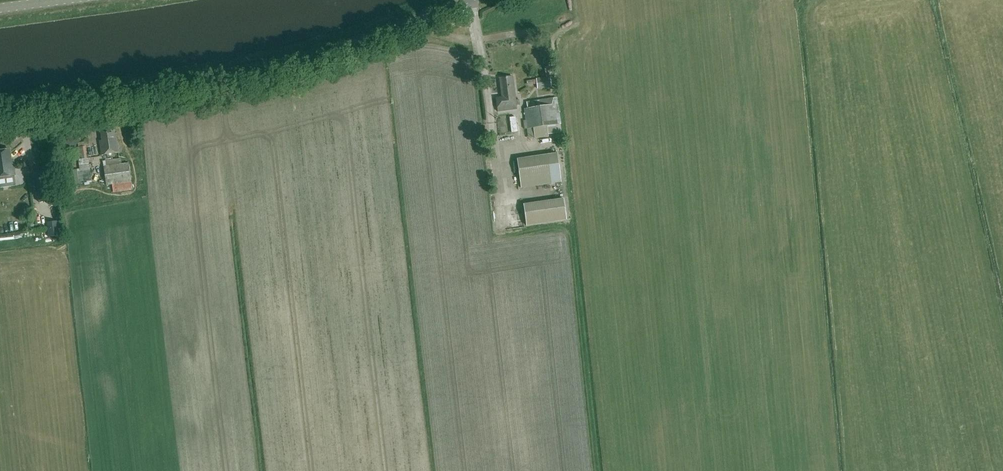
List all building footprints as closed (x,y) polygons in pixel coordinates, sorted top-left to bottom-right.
[(556,87),(553,67),(545,68),(546,78),(536,79),(536,80),(527,81),(527,85),(537,84),(537,89),(556,87)] [(515,100),(512,77),(499,78),(502,97),(496,98),(498,111),(516,109),(516,106),(520,105),(520,100),(515,100)] [(561,125),(557,98),(527,101),(527,108),(525,109),(526,121),(523,121),(524,129),(527,129),(529,140),(548,137),(548,135),(561,133),(560,125),(561,125)] [(118,152),(114,125),(100,127),(102,140),(99,141),(101,155),(118,152)] [(13,163),(11,163),(9,150),(0,151),(0,177),(14,175),(13,163)] [(561,183),(557,155),(517,160),(521,189),(561,183)] [(131,191),(128,169),(128,163),(102,166),(105,186),(107,186),(111,185),(112,191),(112,193),(131,191)] [(84,182),(92,182),(91,165),(83,165),(84,182)] [(54,200),(50,171),(37,172),(41,202),(54,200)] [(511,189),(520,188),(519,175),(510,176),(511,189)] [(567,221),(564,200),(523,206),(526,227),(567,221)] [(39,231),(29,234),(31,239),(41,236),(39,231)]
